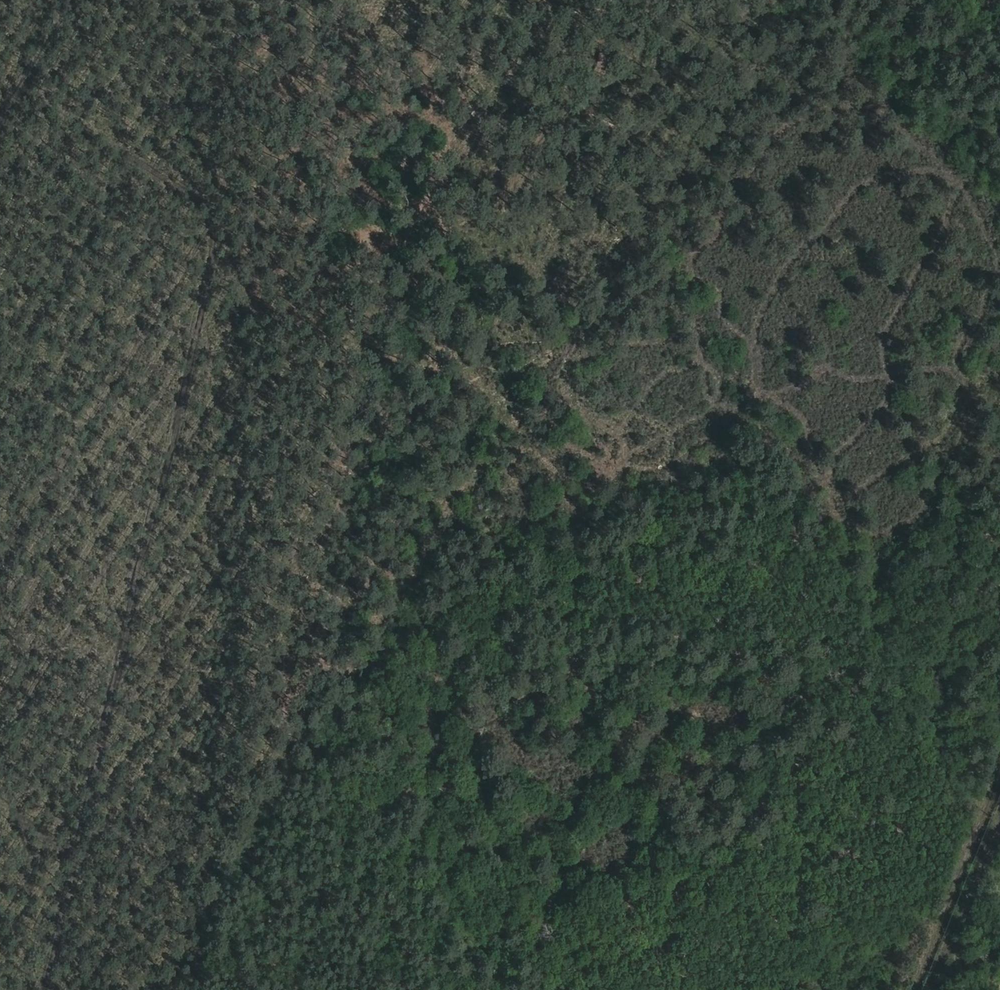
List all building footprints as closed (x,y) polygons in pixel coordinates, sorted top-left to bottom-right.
[(402,233),(409,239),(415,233),(408,226),(402,233)]
